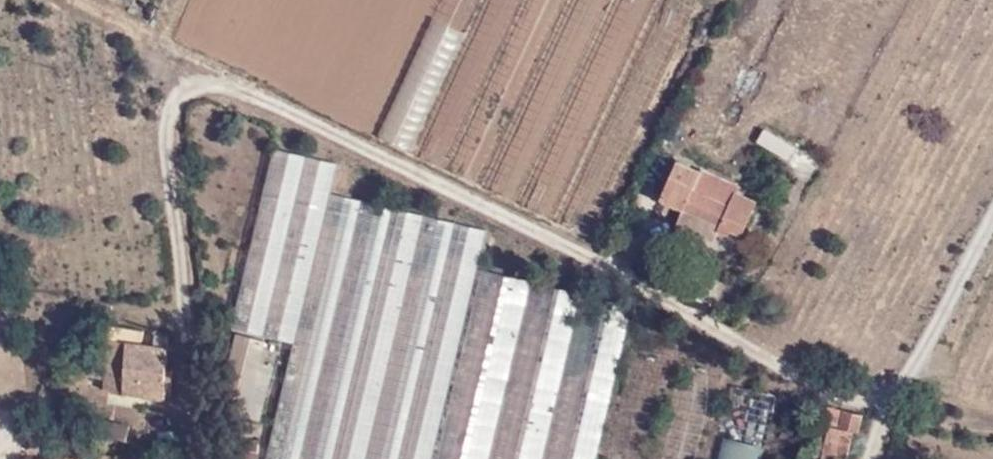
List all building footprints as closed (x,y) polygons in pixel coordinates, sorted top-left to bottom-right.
[(483,225),(329,187),(336,158),(272,143),(230,322),(292,336),(263,458),(429,458),(483,225)] [(729,230),(738,236),(754,195),(676,160),(659,198),(680,207),(672,227),(712,245),(719,232),(727,235),(729,230)] [(628,304),(478,268),(434,458),(593,458),(628,304)] [(134,346),(136,332),(102,326),(101,340),(98,390),(116,393),(117,365),(119,343),(134,346)] [(262,340),(235,334),(220,396),(234,400),(232,412),(260,420),(271,377),(255,372),(258,357),(264,359),(267,347),(261,345),(262,340)] [(139,369),(139,396),(158,399),(160,350),(160,337),(148,335),(146,348),(134,346),(119,343),(117,365),(139,369)] [(139,369),(117,365),(116,393),(139,396),(139,369)] [(725,386),(707,458),(759,458),(773,397),(725,386)] [(129,419),(92,409),(88,425),(124,435),(129,419)] [(840,428),(841,411),(831,410),(828,426),(840,428)] [(860,415),(841,411),(840,428),(828,426),(827,444),(851,446),(852,432),(857,432),(860,415)] [(256,453),(256,438),(241,437),(241,452),(256,453)]
